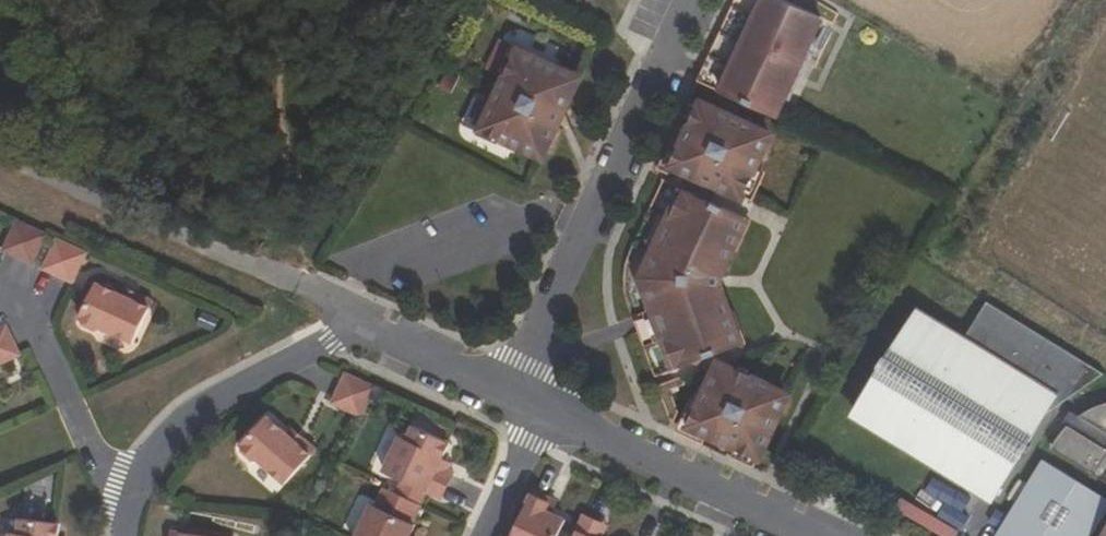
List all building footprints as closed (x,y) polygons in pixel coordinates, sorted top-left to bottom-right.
[(795,44),(806,49),(822,14),(791,0),(763,0),(723,91),(776,116),(793,80),(782,75),(795,44)] [(490,95),(475,127),(511,143),(513,139),(542,152),(577,75),(549,62),(551,57),(515,41),(501,73),(505,75),(495,98),(490,95)] [(771,133),(703,101),(685,140),(682,138),(670,165),(693,176),(695,172),(743,194),(771,133)] [(694,362),(726,351),(742,345),(720,284),(720,277),(748,216),(685,187),(643,276),(677,368),(694,362)] [(44,236),(15,223),(1,252),(31,266),(44,236)] [(41,271),(69,284),(84,255),(55,241),(41,271)] [(146,308),(118,295),(93,284),(77,319),(80,325),(91,330),(97,328),(131,343),(146,308)] [(146,308),(149,301),(121,288),(118,295),(146,308)] [(1069,397),(1068,400),(1105,376),(988,303),(987,304),(1088,367),(1069,397)] [(1088,367),(987,304),(965,340),(918,311),(889,359),(886,358),(880,368),(883,369),(853,418),(990,503),(1021,454),(1023,455),(1030,445),(1027,443),(1045,415),(1059,391),(1069,397),(1088,367)] [(17,356),(3,327),(0,328),(0,364),(17,356)] [(726,351),(694,362),(716,374),(720,363),(734,370),(726,351)] [(760,457),(788,395),(734,370),(720,363),(716,374),(703,403),(699,401),(688,427),(711,437),(712,435),(760,457)] [(372,386),(343,373),(329,403),(359,417),(372,386)] [(1068,400),(1069,397),(1059,391),(1045,415),(1068,400)] [(1099,404),(1091,408),(1083,412),(1075,418),(1069,424),(1062,430),(1057,437),(1052,445),(1050,448),(1105,480),(1105,402),(1099,404)] [(286,435),(264,416),(239,445),(240,451),(250,460),(256,459),(283,484),(308,455),(286,435)] [(426,492),(441,499),(453,473),(447,470),(438,466),(442,459),(449,443),(413,426),(406,440),(399,436),(382,472),(401,480),(426,492)] [(313,450),(290,430),(286,435),(308,455),(313,450)] [(451,463),(442,459),(438,466),(447,470),(451,463)] [(996,535),(1093,535),(1105,515),(1105,499),(1043,460),(996,535)] [(401,480),(395,493),(420,505),(426,492),(401,480)] [(554,514),(548,511),(554,497),(536,489),(514,535),(562,535),(569,521),(554,514)] [(901,492),(893,512),(952,534),(959,515),(901,492)] [(554,497),(548,511),(554,514),(560,500),(554,497)] [(367,503),(352,535),(407,535),(412,524),(367,503)] [(603,521),(586,513),(576,535),(596,535),(603,521)] [(57,525),(18,521),(16,535),(8,535),(56,535),(57,525)] [(603,521),(596,535),(605,535),(609,525),(603,521)]
